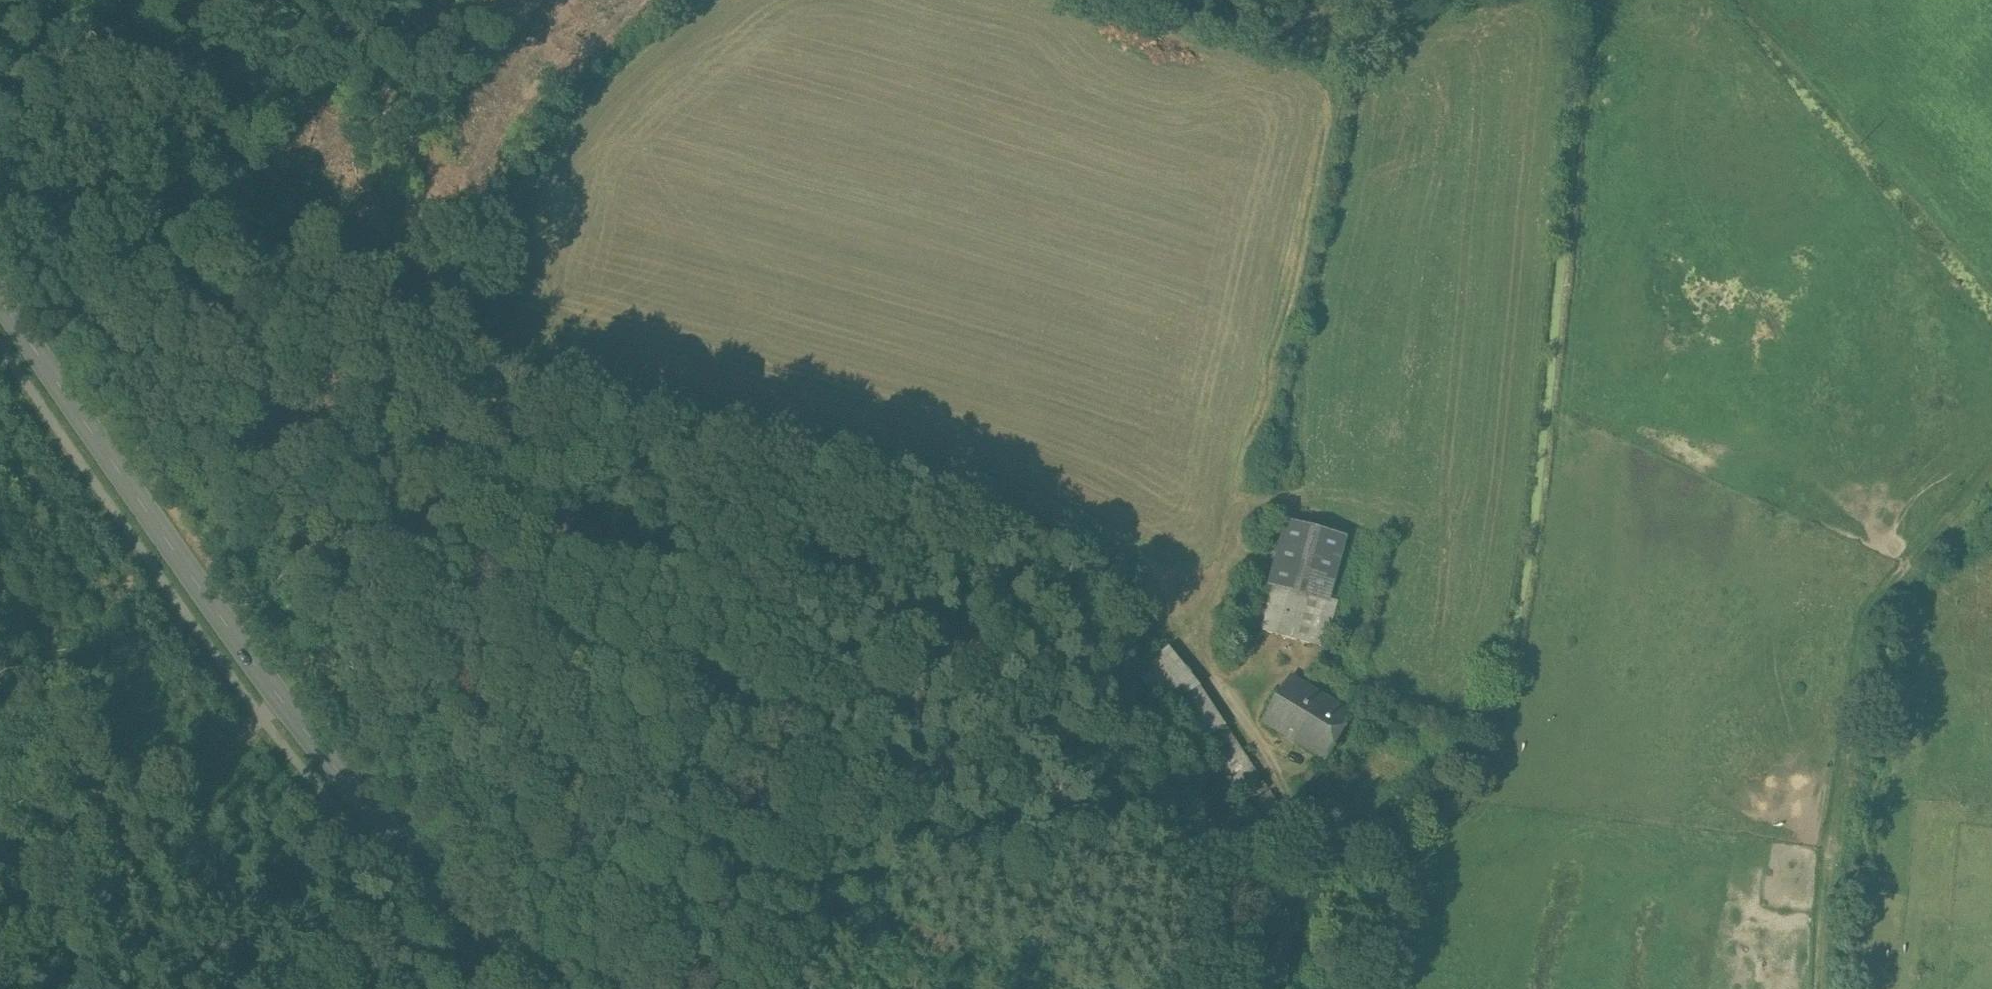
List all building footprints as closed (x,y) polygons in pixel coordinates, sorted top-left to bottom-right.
[(1347,536),(1288,519),(1258,626),(1324,644),(1337,598),(1331,596),(1347,536)] [(1169,644),(1138,668),(1166,705),(1172,701),(1174,704),(1200,682),(1169,644)] [(1351,713),(1298,680),(1271,723),(1325,756),(1351,713)] [(1226,723),(1200,682),(1174,704),(1196,741),(1226,723)] [(1268,787),(1226,723),(1201,739),(1244,801),(1245,802),(1247,800),(1268,787)]
